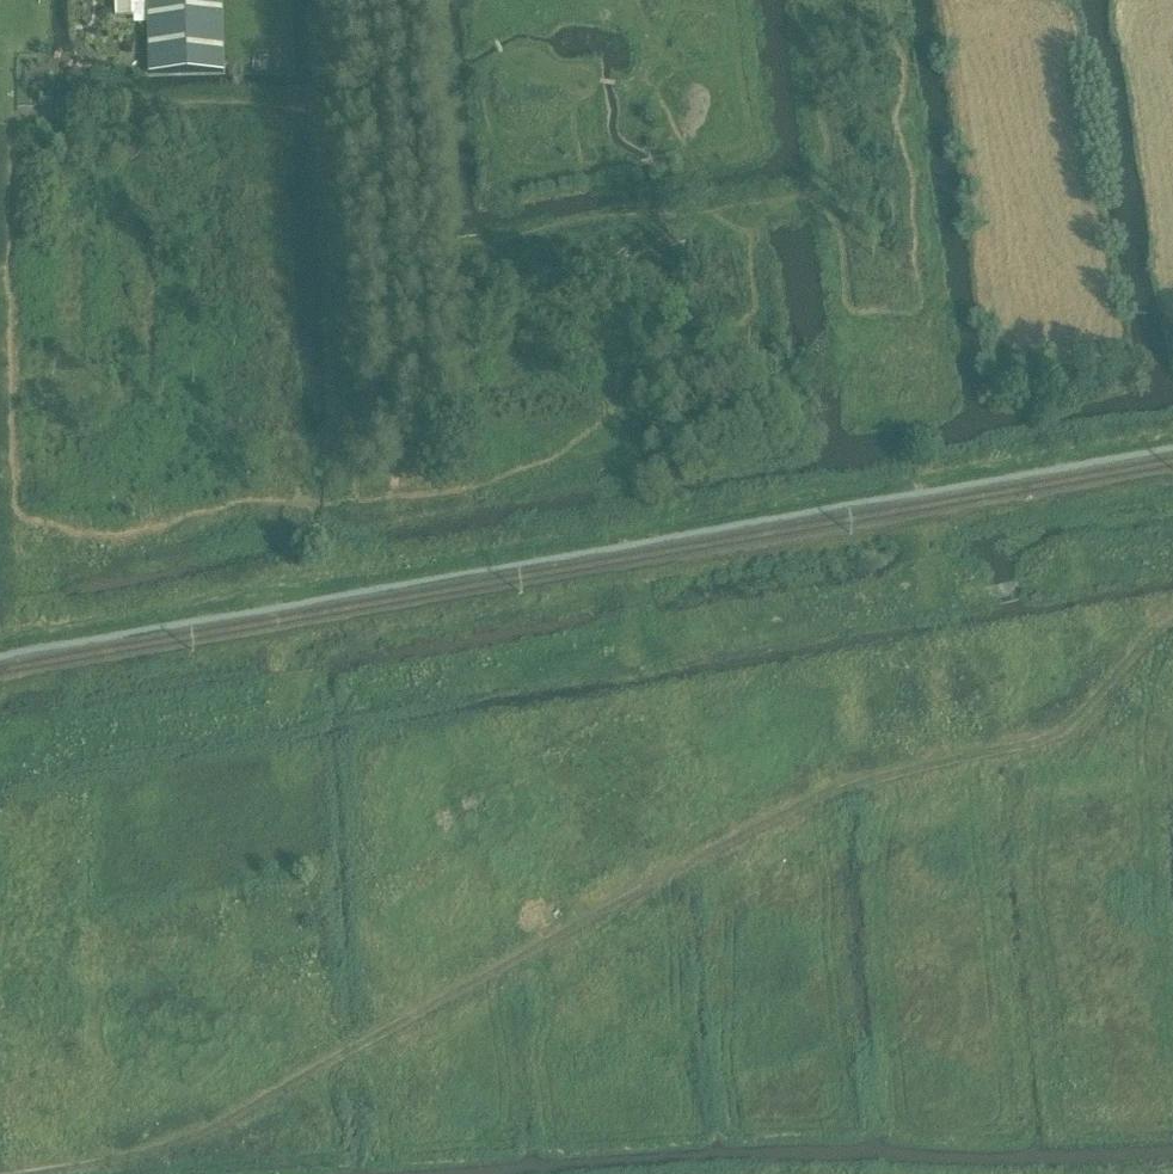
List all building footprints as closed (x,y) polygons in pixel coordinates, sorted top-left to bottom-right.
[(114,20),(145,18),(144,0),(113,0),(114,20)] [(149,71),(149,75),(223,74),(223,68),(221,0),(147,0),(149,71)]
